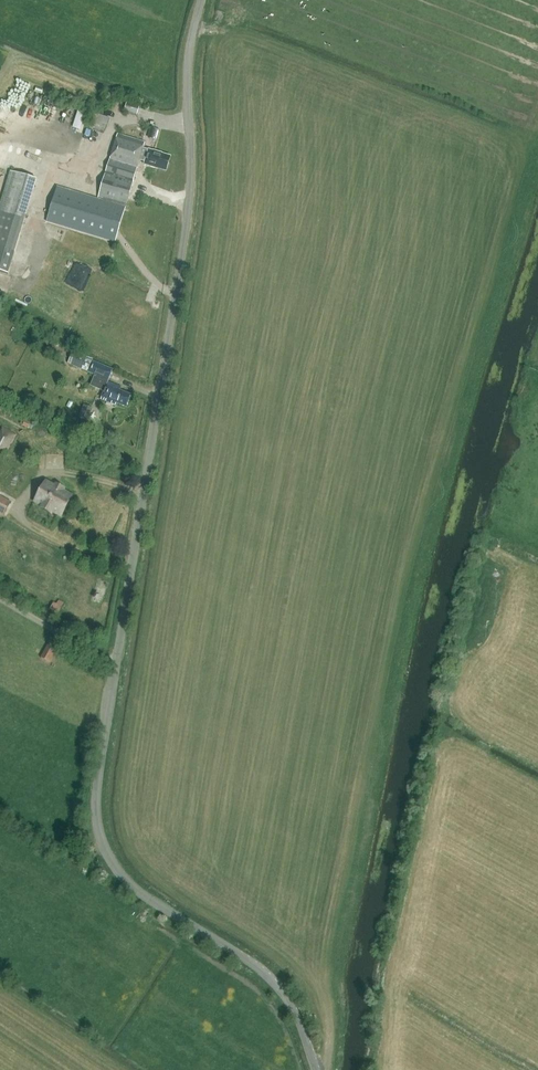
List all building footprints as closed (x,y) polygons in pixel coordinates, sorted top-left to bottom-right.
[(127,103),(124,111),(137,115),(139,107),(127,103)] [(94,113),(89,127),(104,133),(109,118),(94,113)] [(154,127),(152,136),(159,138),(161,129),(154,127)] [(145,143),(117,135),(98,200),(57,187),(47,222),(115,242),(139,160),(145,162),(144,165),(149,166),(149,167),(157,169),(157,168),(166,171),(170,157),(161,155),(162,153),(154,151),(148,150),(143,148),(145,143)] [(15,252),(0,248),(0,271),(8,274),(15,252)] [(68,283),(86,290),(93,268),(75,262),(68,283)] [(68,363),(88,372),(93,358),(73,350),(68,363)] [(120,387),(108,382),(113,370),(92,361),(88,372),(96,375),(92,385),(104,390),(101,399),(116,405),(117,403),(126,407),(131,395),(119,391),(120,387)] [(92,410),(84,406),(79,417),(88,421),(92,410)] [(0,431),(0,432),(0,449),(5,452),(13,439),(16,434),(3,426),(0,431)] [(65,489),(55,483),(53,486),(46,483),(37,500),(44,505),(43,506),(51,511),(52,509),(60,513),(70,496),(64,492),(65,489)] [(4,515),(11,503),(0,497),(0,513),(4,515)] [(54,602),(49,610),(58,615),(63,606),(62,606),(64,603),(59,600),(57,603),(54,602)] [(50,662),(57,649),(48,644),(41,657),(50,662)]
